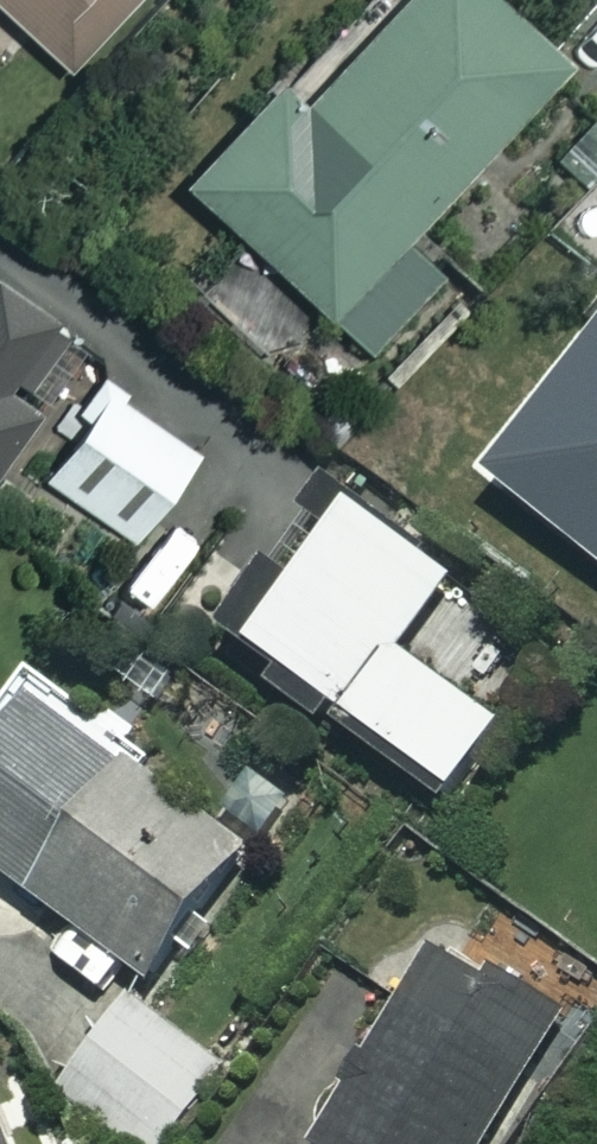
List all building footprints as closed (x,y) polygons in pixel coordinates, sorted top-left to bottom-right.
[(70,68),(133,0),(0,0),(0,2),(70,68)] [(511,0),(398,0),(305,103),(274,76),(185,175),(371,343),(442,265),(408,234),(570,54),(511,0)] [(90,322),(3,262),(0,266),(0,452),(90,322)] [(491,474),(596,559),(596,343),(491,474)] [(202,447),(105,383),(43,476),(140,540),(202,447)] [(456,606),(356,534),(254,676),(454,820),(502,753),(402,681),(456,606)] [(38,700),(0,750),(0,869),(152,983),(253,848),(126,753),(120,761),(38,700)] [(445,949),(326,1143),(484,1143),(560,1020),(445,949)] [(127,1000),(65,1094),(141,1143),(162,1143),(217,1060),(127,1000)]
